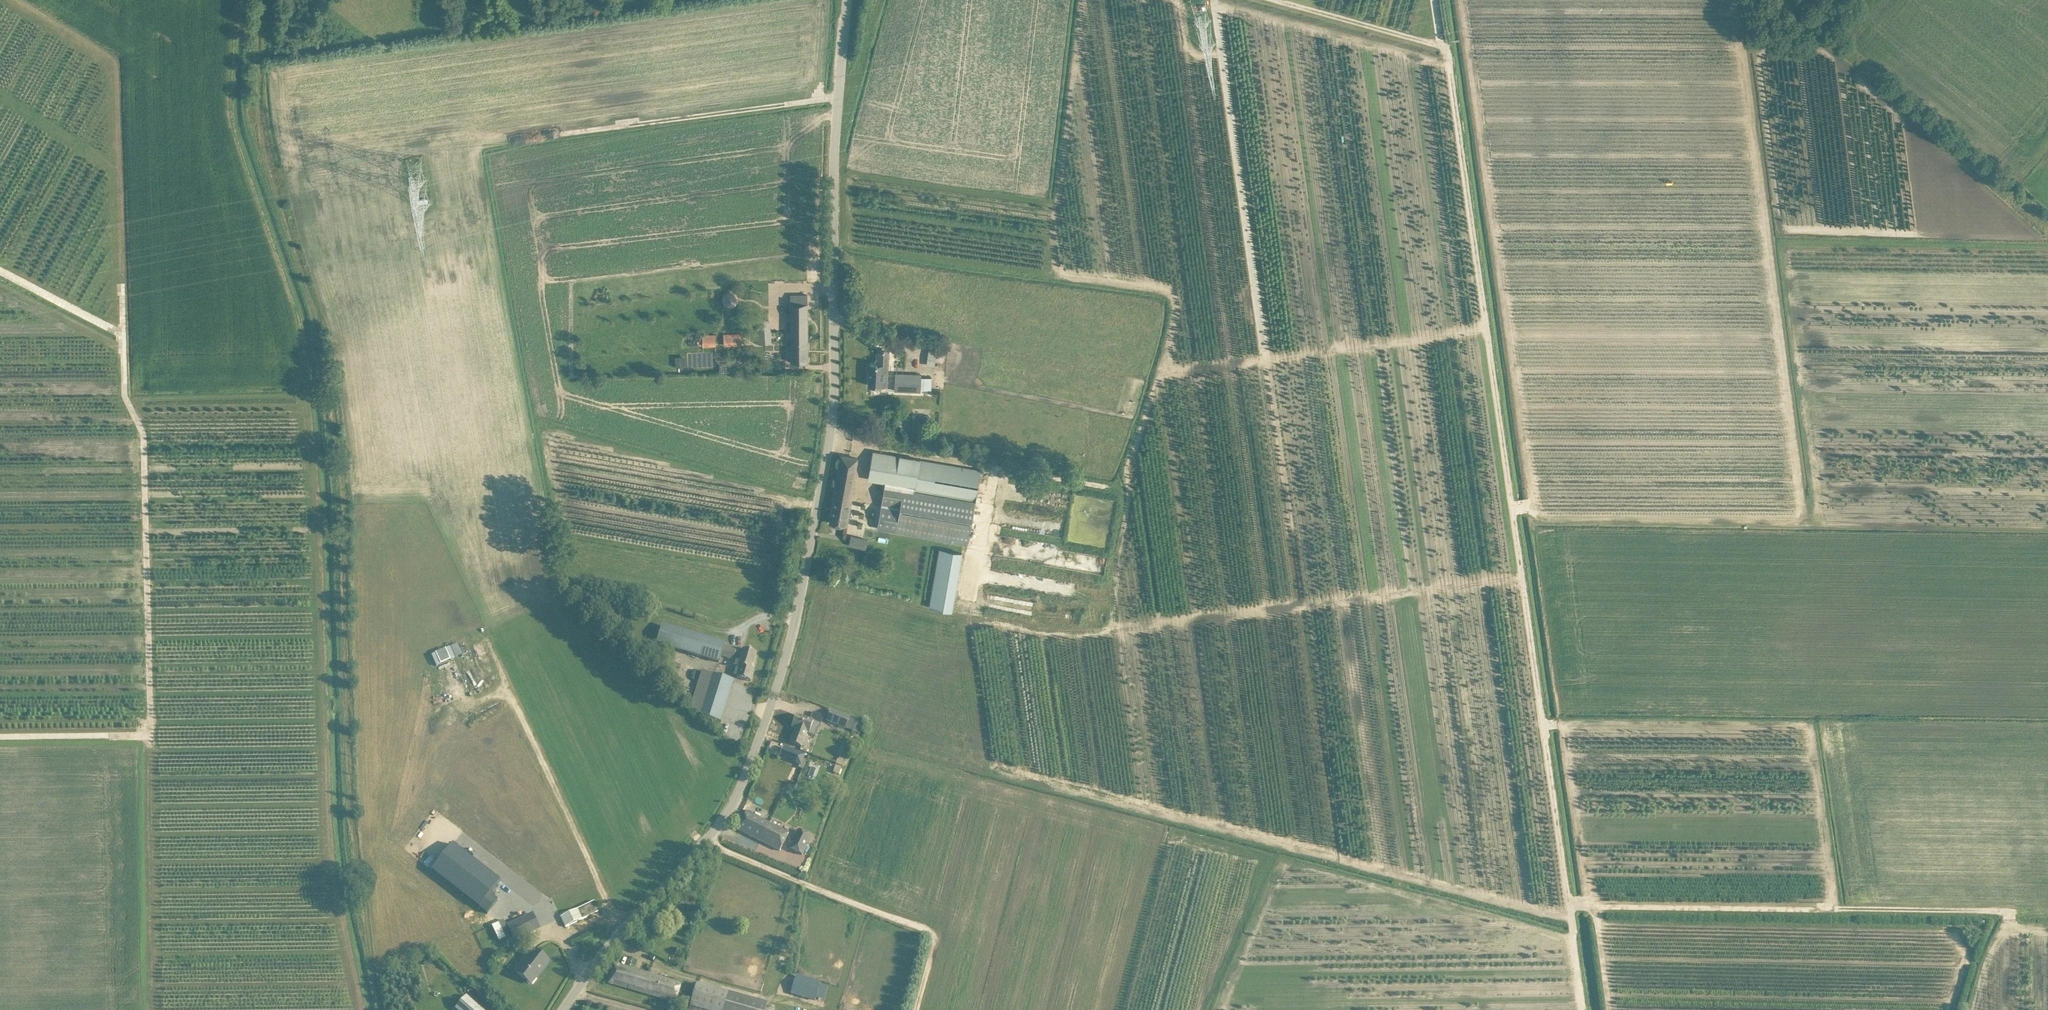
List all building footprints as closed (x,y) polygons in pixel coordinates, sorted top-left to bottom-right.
[(790,294),(791,361),(808,361),(807,294),(790,294)] [(759,330),(757,330),(758,343),(769,342),(767,316),(758,317),(759,330)] [(724,333),(724,345),(743,344),(743,333),(724,333)] [(702,334),(702,346),(716,346),(716,334),(702,334)] [(926,365),(934,366),(936,348),(929,347),(926,365)] [(720,363),(720,371),(732,371),(732,363),(720,363)] [(884,385),(885,364),(870,363),(870,364),(868,364),(868,371),(870,371),(869,385),(884,385)] [(895,390),(920,391),(920,374),(895,373),(895,390)] [(874,451),(870,472),(869,478),(885,480),(877,527),(968,543),(981,470),(874,451)] [(830,522),(839,524),(847,525),(851,502),(849,502),(857,458),(842,455),(830,522)] [(848,544),(865,549),(867,539),(850,535),(848,544)] [(938,547),(931,606),(955,609),(962,550),(938,547)] [(1086,554),(1086,568),(1106,569),(1107,555),(1086,554)] [(575,588),(572,599),(583,601),(585,590),(575,588)] [(743,651),(724,645),(725,644),(663,626),(658,644),(719,662),(721,656),(733,660),(734,658),(741,660),(738,667),(740,668),(737,678),(751,682),(754,671),(752,671),(757,654),(743,650),(743,651)] [(437,665),(463,653),(458,642),(431,654),(437,665)] [(721,723),(734,681),(713,674),(700,716),(721,723)] [(831,710),(827,722),(845,729),(850,718),(831,710)] [(808,738),(806,737),(807,733),(809,734),(814,722),(797,715),(792,727),(796,729),(791,743),(802,747),(802,746),(805,747),(808,738)] [(857,721),(852,732),(859,735),(864,724),(857,721)] [(804,756),(790,750),(786,760),(800,766),(804,756)] [(836,766),(833,773),(839,775),(842,769),(836,766)] [(785,794),(788,785),(782,782),(783,780),(774,777),(773,779),(772,779),(769,788),(785,794)] [(780,851),(789,833),(747,813),(738,830),(780,851)] [(798,829),(789,848),(801,854),(811,835),(798,829)] [(459,852),(438,879),(494,922),(502,912),(494,906),(507,889),(459,852)] [(594,901),(561,917),(561,918),(566,927),(582,919),(599,911),(594,901)] [(523,918),(506,926),(514,941),(530,934),(523,918)] [(499,941),(505,938),(511,936),(503,920),(495,924),(492,926),(499,941)] [(517,973),(531,984),(549,961),(535,951),(517,973)] [(615,964),(609,984),(676,1003),(681,984),(615,964)] [(790,993),(816,1001),(821,982),(795,975),(790,993)] [(696,984),(689,1008),(691,1008),(699,1009),(766,1009),(767,1004),(696,984)] [(455,1008),(457,1009),(482,1009),(466,996),(455,1008)]
